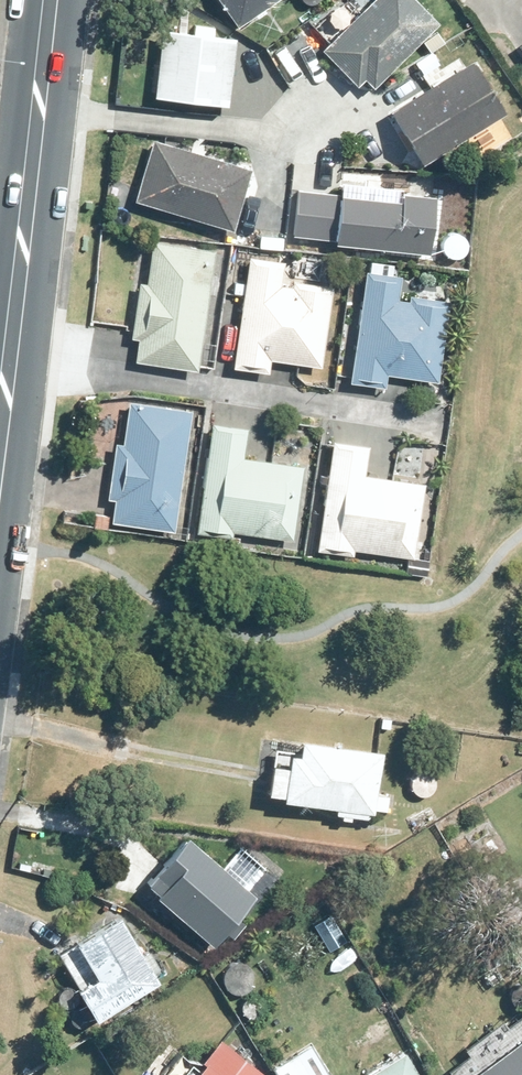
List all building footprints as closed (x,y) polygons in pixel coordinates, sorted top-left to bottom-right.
[(235,36),(288,0),(210,0),(235,36)] [(360,89),(365,83),(375,92),(441,21),(419,0),(375,0),(323,56),(360,89)] [(166,35),(157,99),(224,108),(233,44),(166,35)] [(474,64),(392,115),(425,167),(507,115),(474,64)] [(155,144),(137,200),(233,231),(251,176),(155,144)] [(399,181),(337,174),(335,188),(294,183),(288,233),(357,242),(356,251),(374,252),(375,244),(425,249),(433,180),(406,177),(405,187),(399,186),(399,181)] [(453,212),(468,213),(470,196),(454,195),(453,212)] [(134,335),(130,357),(192,366),(210,245),(148,236),(142,278),(133,276),(125,334),(134,335)] [(239,291),(228,364),(265,369),(266,356),(317,363),(329,282),(278,274),(281,256),(244,251),(241,279),(230,277),(229,289),(239,291)] [(361,266),(344,377),(380,382),(382,369),(432,377),(444,295),(404,289),(403,296),(394,294),(397,272),(361,266)] [(102,496),(110,497),(107,518),(169,527),(187,405),(124,396),(118,440),(111,439),(102,496)] [(227,533),(228,527),(288,536),(299,462),(239,453),(243,423),(207,417),(191,529),(225,533),(227,533)] [(350,545),(409,554),(420,478),(360,470),(364,441),(327,435),(311,546),(349,552),(350,545)] [(77,469),(91,471),(93,458),(79,456),(77,469)] [(225,533),(225,544),(236,544),(237,534),(227,533),(225,533)] [(402,572),(424,574),(427,557),(403,555),(402,572)] [(380,716),(379,725),(387,726),(388,718),(380,716)] [(274,794),(330,803),(329,809),(335,810),(335,815),(345,817),(346,812),(363,815),(365,808),(368,809),(368,804),(381,806),(384,792),(371,789),(377,747),(292,733),(291,746),(268,744),(262,788),(274,790),(274,794)] [(405,818),(414,831),(426,824),(417,810),(405,818)] [(152,888),(150,891),(207,941),(219,927),(228,935),(242,919),(233,911),(251,891),(181,830),(140,877),(152,888)] [(152,977),(114,910),(50,947),(72,984),(71,984),(89,1015),(152,977)] [(455,1074),(521,1074),(521,1026),(455,1074)] [(215,1035),(198,1054),(194,1053),(176,1074),(257,1074),(261,1070),(215,1035)] [(267,1066),(272,1074),(328,1074),(308,1041),(267,1066)] [(399,1047),(354,1074),(415,1074),(399,1047)]
